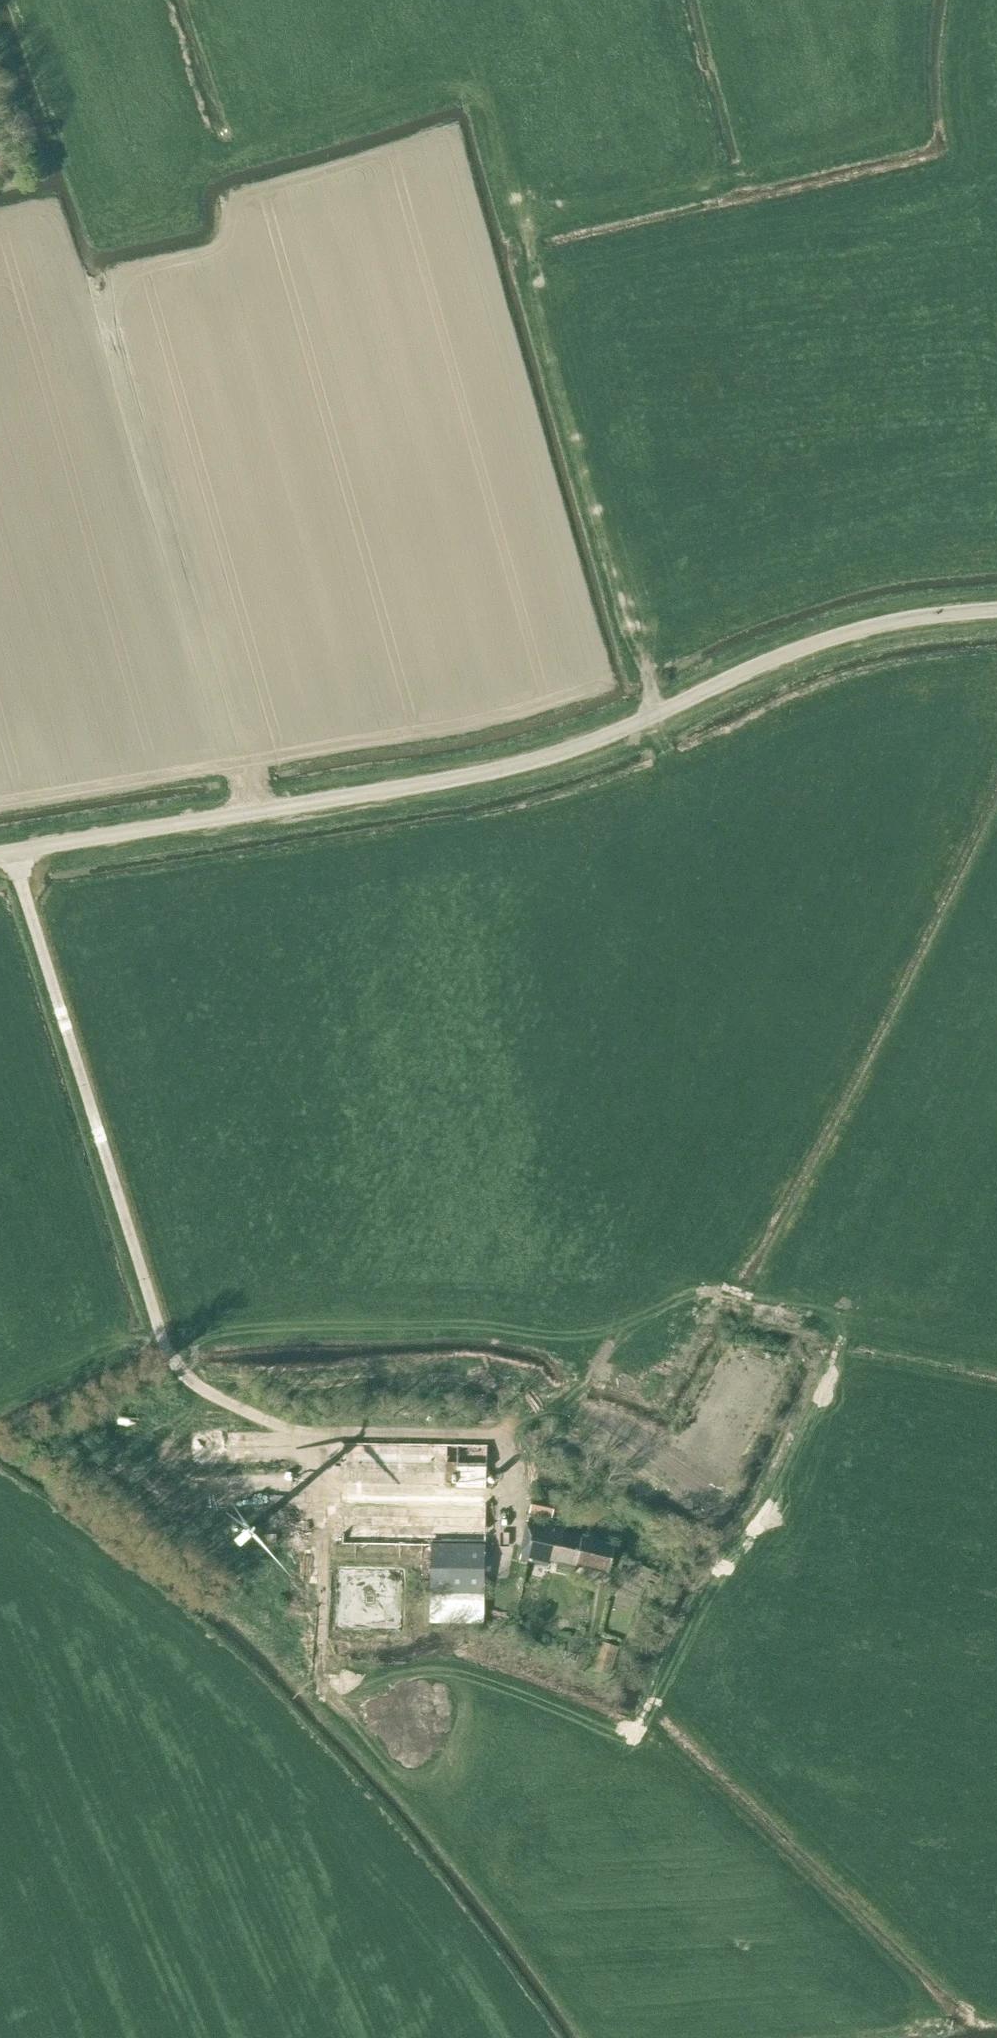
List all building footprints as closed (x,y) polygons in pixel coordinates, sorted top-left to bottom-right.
[(195,1438),(196,1464),(233,1462),(232,1437),(195,1438)] [(430,1622),(483,1623),(486,1447),(344,1445),(343,1543),(421,1544),(421,1555),(431,1556),(430,1622)] [(241,1507),(241,1477),(203,1477),(203,1507),(241,1507)] [(529,1512),(551,1517),(555,1498),(534,1493),(529,1512)] [(613,1543),(563,1532),(565,1526),(529,1519),(522,1559),(549,1565),(550,1559),(558,1561),(557,1568),(574,1572),(576,1565),(607,1572),(613,1543)] [(596,1661),(612,1666),(618,1647),(602,1642),(596,1661)]
